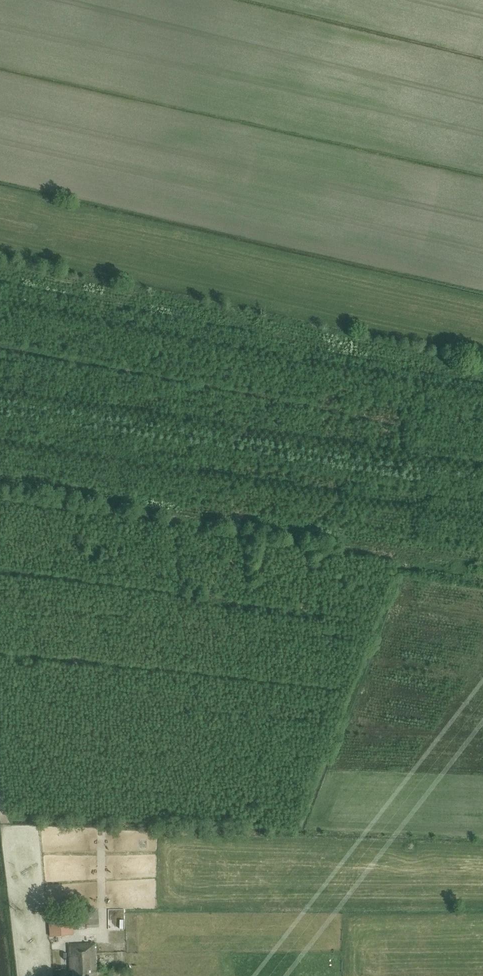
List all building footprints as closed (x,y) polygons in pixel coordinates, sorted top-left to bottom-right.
[(48,916),(50,936),(74,935),(73,914),(48,916)] [(87,928),(99,927),(98,918),(86,919),(78,920),(78,927),(86,926),(87,928)] [(96,944),(68,945),(69,971),(73,971),(73,975),(96,975),(96,972),(97,972),(96,944)]
